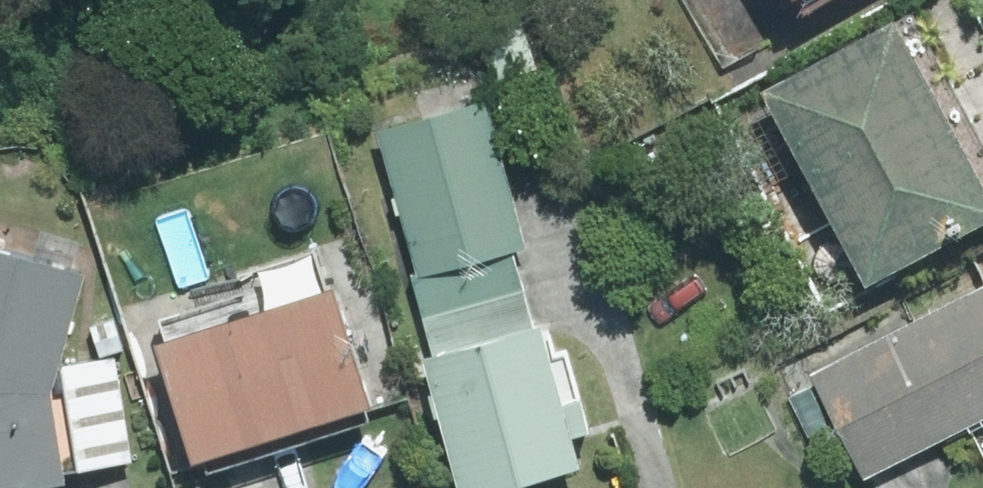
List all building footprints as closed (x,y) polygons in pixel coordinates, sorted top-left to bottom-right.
[(790,17),(819,0),(780,0),(790,17)] [(547,68),(529,7),(484,21),(503,82),(547,68)] [(880,16),(746,89),(852,285),(982,214),(982,205),(880,16)] [(426,313),(525,285),(514,246),(530,242),(488,95),(379,127),(419,273),(415,274),(426,313)] [(105,268),(0,238),(0,487),(29,487),(85,478),(82,466),(139,457),(120,357),(77,364),(105,268)] [(982,315),(982,279),(968,287),(982,315)] [(525,285),(426,313),(436,351),(429,354),(467,487),(501,487),(589,464),(581,434),(598,430),(589,394),(571,400),(548,319),(537,323),(525,285)] [(212,463),(394,407),(357,286),(175,342),(212,463)] [(982,412),(982,315),(968,287),(806,373),(859,476),(982,412)]
